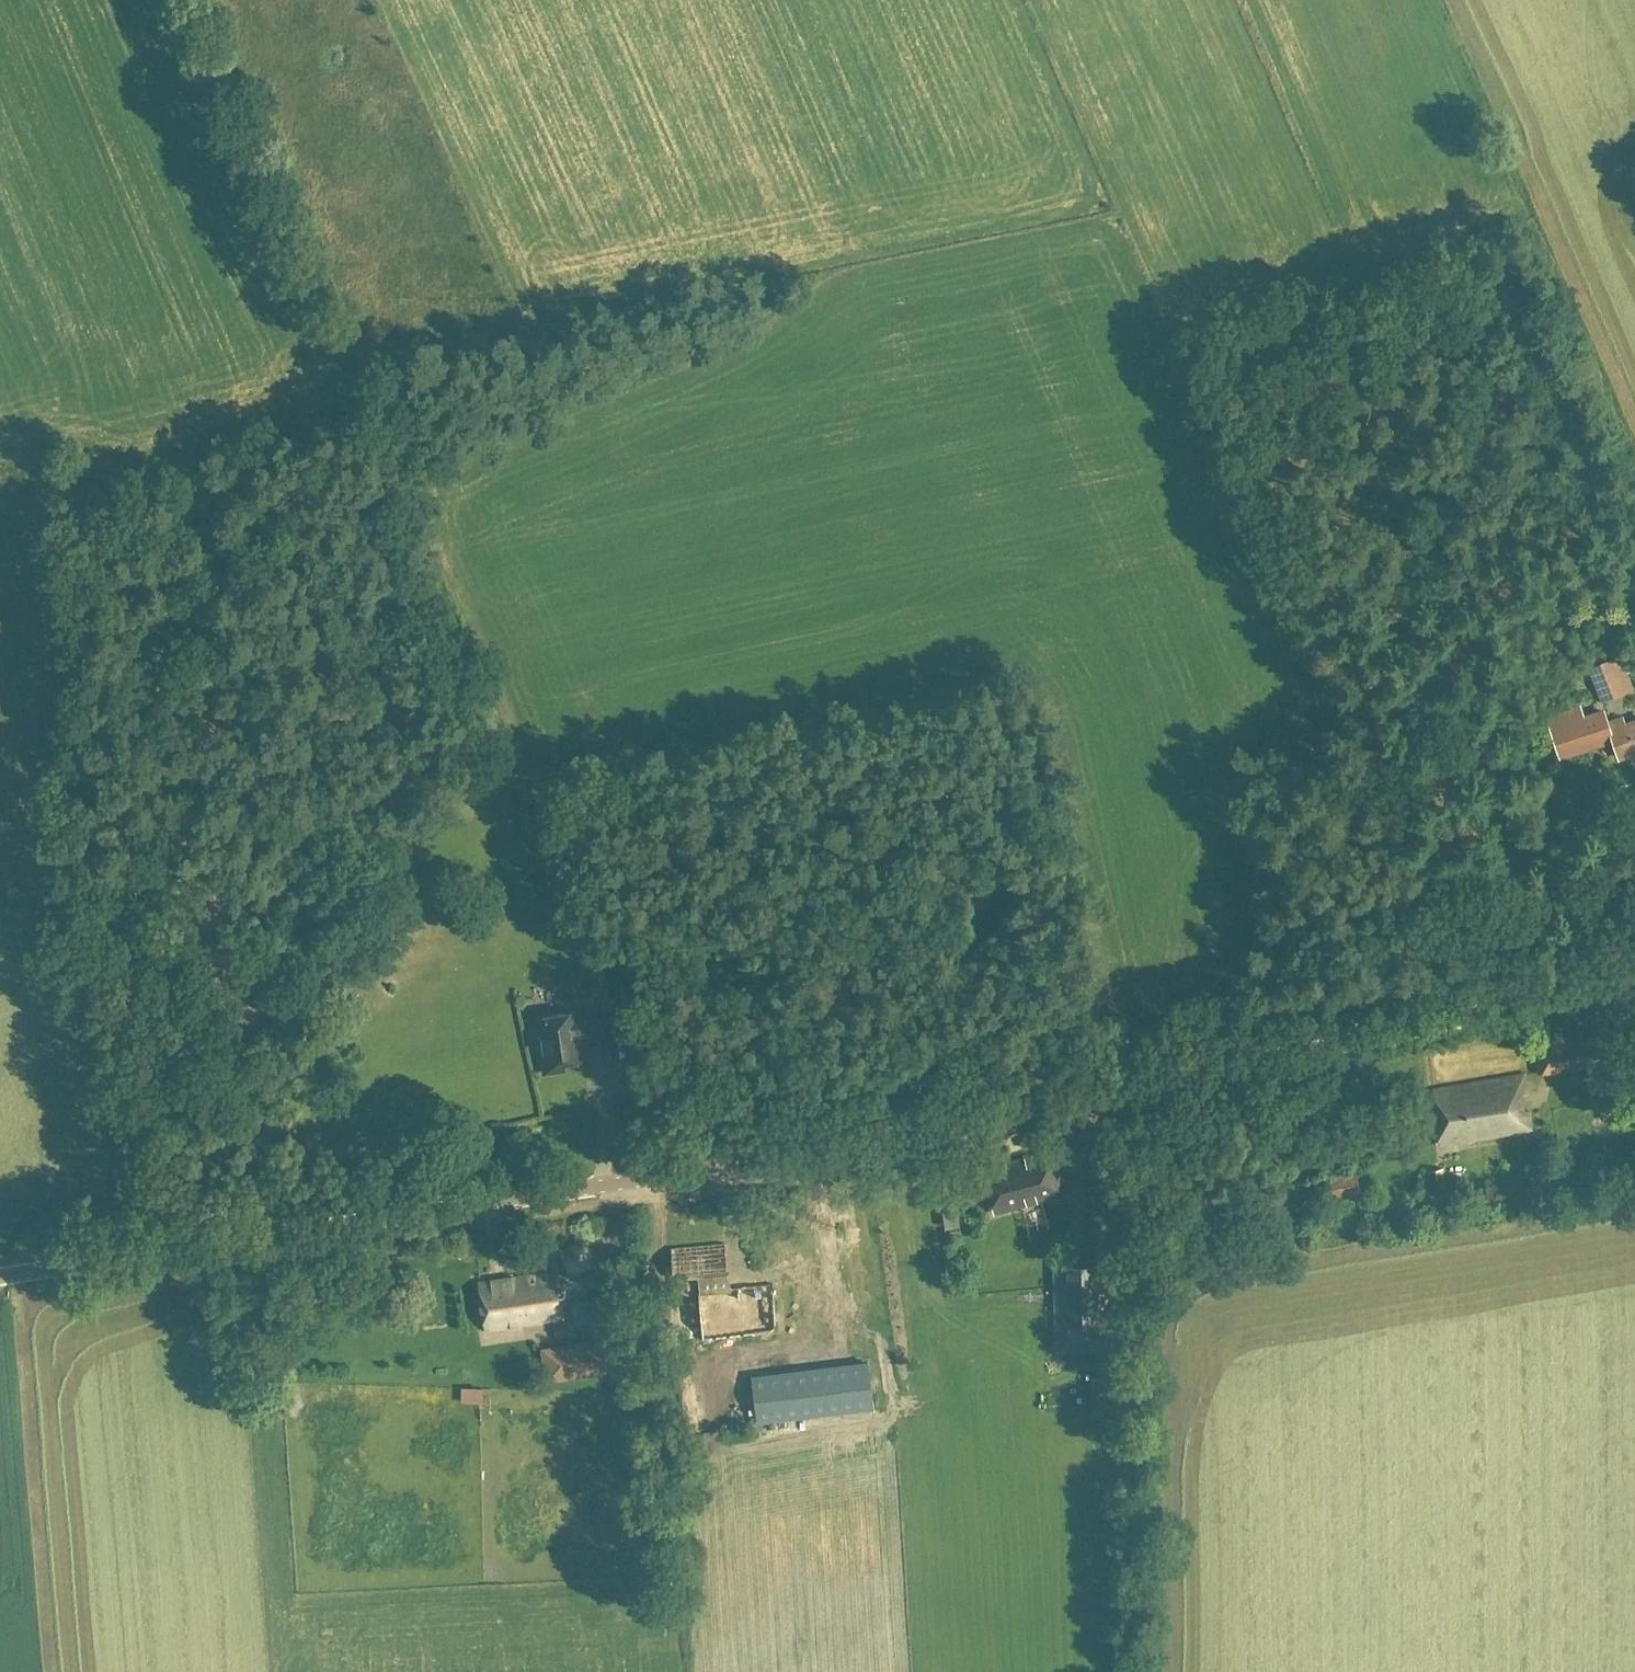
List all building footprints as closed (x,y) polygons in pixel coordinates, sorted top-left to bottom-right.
[(1596,691),(1629,678),(1620,656),(1588,670),(1596,691)] [(1630,757),(1632,762),(1634,764),(1634,721),(1625,724),(1622,715),(1606,721),(1603,710),(1584,716),(1580,705),(1544,716),(1559,761),(1614,743),(1619,761),(1630,757)] [(535,1019),(544,1074),(564,1071),(563,1063),(583,1060),(581,1043),(590,1042),(591,1045),(614,1041),(609,1008),(586,1011),(586,1015),(576,1016),(576,1013),(535,1019)] [(1561,1038),(1560,1032),(1532,1037),(1539,1076),(1608,1063),(1602,1030),(1561,1038)] [(631,1060),(613,1063),(615,1077),(633,1074),(631,1060)] [(597,1076),(596,1065),(575,1067),(576,1077),(597,1076)] [(1527,1094),(1523,1076),(1432,1092),(1442,1147),(1531,1131),(1528,1112),(1523,1113),(1520,1095),(1527,1094)] [(1056,1150),(983,1170),(995,1213),(1068,1194),(1064,1179),(1053,1179),(1051,1171),(1060,1165),(1056,1150)] [(1444,1169),(1427,1170),(1428,1189),(1445,1188),(1444,1169)] [(1354,1172),(1320,1179),(1324,1198),(1358,1191),(1354,1172)] [(46,1238),(34,1240),(35,1250),(47,1248),(46,1238)] [(723,1245),(671,1251),(674,1280),(697,1277),(704,1341),(776,1333),(771,1286),(731,1290),(730,1274),(726,1274),(723,1245)] [(1074,1266),(1055,1267),(1057,1334),(1057,1347),(1110,1346),(1123,1346),(1122,1270),(1108,1270),(1108,1265),(1089,1266),(1089,1270),(1075,1270),(1074,1266)] [(485,1331),(560,1320),(558,1304),(554,1301),(553,1293),(556,1289),(554,1274),(478,1284),(485,1331)] [(559,1347),(543,1350),(547,1380),(563,1378),(634,1368),(624,1296),(589,1301),(595,1342),(559,1347)] [(868,1361),(751,1376),(757,1425),(874,1410),(868,1361)]
